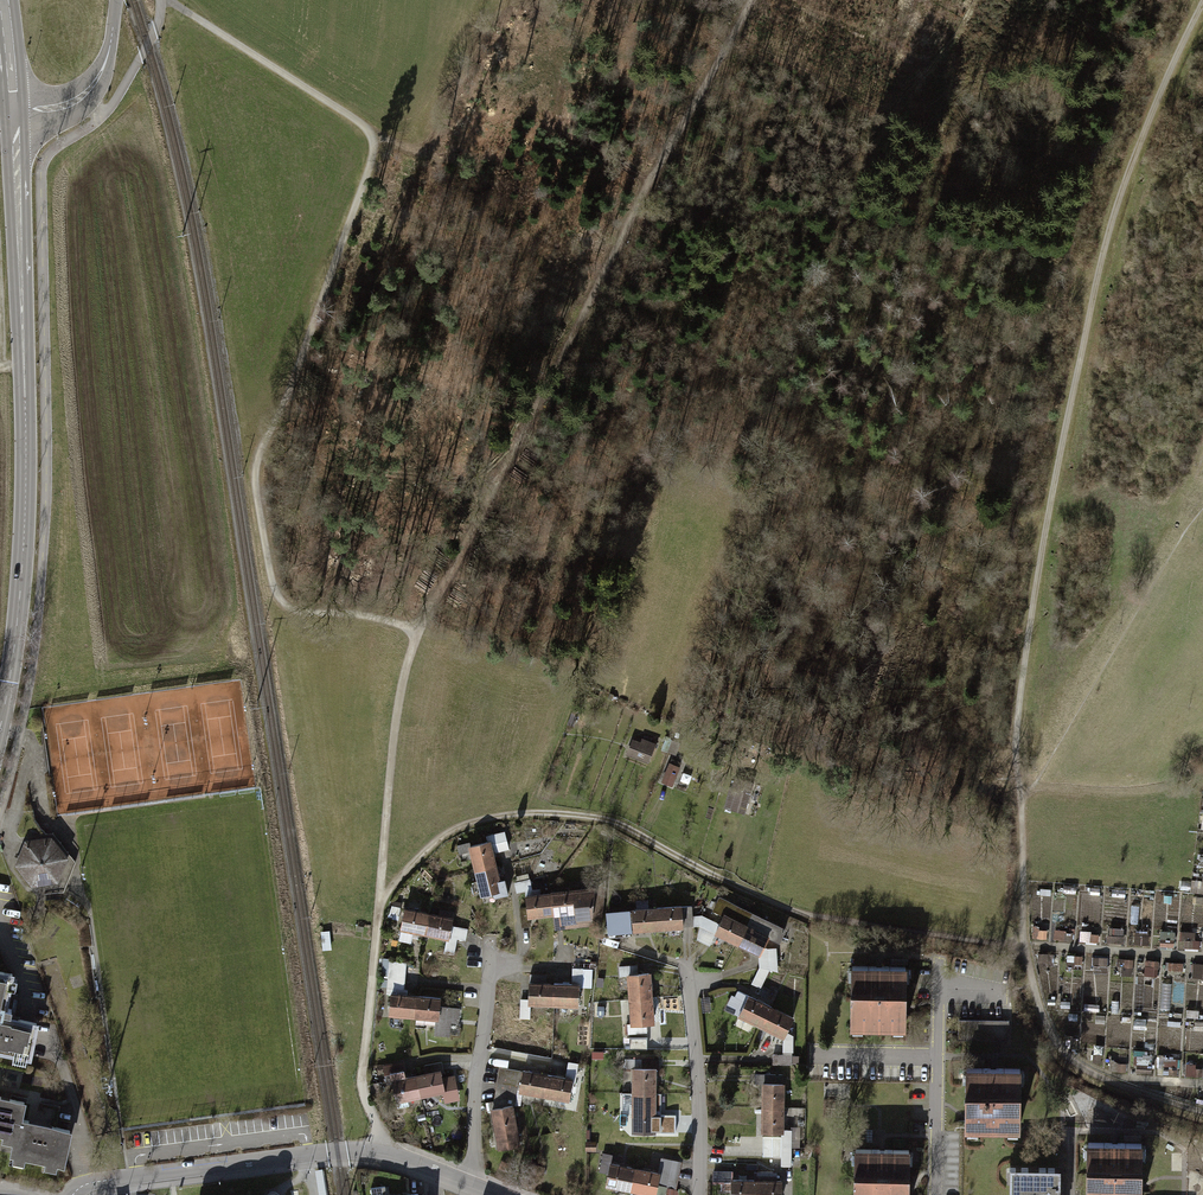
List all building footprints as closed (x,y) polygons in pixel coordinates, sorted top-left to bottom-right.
[(649,767),(657,748),(635,739),(628,758),(649,767)] [(683,766),(673,762),(662,787),(672,791),(683,766)] [(743,793),(729,789),(722,810),(737,814),(743,793)] [(473,869),(495,863),(492,853),(508,848),(503,831),(484,836),(486,840),(466,845),(466,842),(456,844),(459,855),(468,852),(473,869)] [(18,865),(32,883),(56,880),(64,858),(50,840),(27,844),(18,865)] [(479,893),(501,887),(495,863),(473,869),(479,893)] [(549,891),(551,915),(553,929),(599,924),(603,884),(549,891)] [(551,915),(549,891),(523,893),(525,907),(519,908),(521,927),(529,926),(528,917),(551,915)] [(656,907),(658,929),(692,926),(691,906),(680,907),(680,904),(656,907)] [(422,933),(426,910),(402,906),(398,929),(401,929),(400,936),(416,939),(417,932),(422,933)] [(658,929),(656,907),(629,909),(631,931),(658,929)] [(631,931),(629,909),(604,911),(606,933),(631,931)] [(449,924),(450,915),(426,910),(422,933),(446,937),(444,953),(454,954),(457,939),(465,941),(467,928),(449,924)] [(736,942),(746,921),(724,910),(722,915),(714,931),(736,942)] [(751,911),(746,921),(769,932),(766,937),(777,942),(785,927),(751,911)] [(746,921),(736,942),(759,953),(762,945),(766,937),(769,932),(746,921)] [(1058,938),(1074,939),(1074,925),(1058,925),(1058,938)] [(1136,946),(1150,946),(1150,928),(1137,928),(1136,946)] [(328,930),(320,931),(323,950),(331,948),(328,930)] [(1034,940),(1049,941),(1050,932),(1034,931),(1034,940)] [(1164,947),(1176,947),(1176,931),(1164,931),(1164,947)] [(1186,949),(1201,949),(1201,940),(1196,939),(1196,931),(1186,931),(1186,949)] [(1085,941),(1100,941),(1101,933),(1086,933),(1085,941)] [(1109,943),(1125,944),(1125,934),(1109,934),(1109,943)] [(767,948),(762,945),(759,953),(759,965),(750,983),(761,988),(770,969),(778,973),(777,948),(767,948)] [(1055,953),(1040,953),(1040,964),(1055,964),(1055,953)] [(1085,955),(1070,954),(1070,962),(1084,963),(1085,955)] [(1108,957),(1095,957),(1095,965),(1108,965),(1108,957)] [(1134,958),(1119,957),(1119,966),(1134,967),(1134,958)] [(1160,960),(1147,959),(1147,968),(1160,968),(1160,960)] [(411,1015),(413,993),(402,992),(405,962),(388,960),(385,993),(387,993),(386,1013),(411,1015)] [(1185,962),(1169,962),(1169,970),(1185,970),(1185,962)] [(879,967),(852,966),(851,1026),(905,1027),(905,967),(879,967)] [(591,987),(591,967),(572,967),(571,981),(552,980),(551,1004),(564,1005),(564,1011),(576,1011),(577,987),(591,987)] [(14,1053),(13,1060),(25,1063),(26,1056),(29,1057),(36,1022),(20,1019),(20,1017),(11,1015),(11,1014),(10,1014),(11,1008),(5,1007),(9,988),(15,989),(17,978),(12,977),(12,974),(0,971),(0,1051),(14,1053)] [(627,998),(653,996),(651,972),(625,974),(627,998)] [(551,1004),(552,980),(547,980),(547,974),(530,973),(529,980),(527,980),(527,999),(519,998),(519,1018),(529,1019),(530,1004),(551,1004)] [(759,1025),(770,1003),(747,991),(743,999),(732,993),(724,1008),(759,1025)] [(439,1004),(439,995),(413,993),(411,1015),(436,1017),(434,1035),(449,1036),(450,1022),(457,1023),(458,1006),(439,1004)] [(629,1023),(655,1021),(653,996),(627,998),(629,1023)] [(785,1030),(793,1014),(770,1003),(759,1025),(782,1036),(782,1053),(772,1053),(772,1064),(792,1064),(792,1034),(785,1030)] [(1009,1020),(958,1020),(958,1040),(1008,1040),(1009,1020)] [(1153,1075),(1154,1055),(1140,1055),(1139,1074),(1153,1075)] [(630,1090),(654,1090),(654,1067),(658,1068),(658,1058),(642,1057),(642,1065),(631,1064),(630,1090)] [(1165,1076),(1178,1076),(1178,1057),(1164,1058),(1165,1076)] [(419,1095),(414,1073),(405,1075),(401,1060),(381,1064),(384,1074),(389,1073),(395,1100),(419,1095)] [(414,1073),(419,1095),(440,1090),(443,1103),(459,1100),(453,1074),(444,1076),(441,1060),(422,1064),(424,1071),(414,1073)] [(574,1082),(578,1063),(567,1061),(564,1075),(546,1072),(542,1094),(567,1099),(570,1082),(574,1082)] [(1110,1070),(1128,1071),(1128,1063),(1111,1061),(1110,1070)] [(1197,1067),(1197,1063),(1188,1062),(1187,1077),(1202,1077),(1202,1067),(1197,1067)] [(518,1090),(521,1071),(499,1067),(494,1100),(485,1101),(486,1110),(489,1110),(488,1107),(511,1103),(512,1106),(515,1106),(518,1090)] [(542,1094),(546,1072),(522,1067),(521,1071),(518,1090),(542,1094)] [(1019,1129),(1020,1069),(994,1068),(967,1068),(966,1128),(1019,1129)] [(760,1106),(784,1106),(784,1081),(775,1081),(775,1074),(754,1074),(754,1084),(760,1084),(760,1106)] [(659,1116),(654,1116),(654,1090),(630,1090),(630,1116),(642,1116),(642,1135),(659,1136),(659,1116)] [(14,1143),(15,1136),(16,1136),(19,1119),(21,1119),(24,1102),(0,1097),(0,1133),(3,1133),(2,1140),(14,1143)] [(512,1106),(511,1103),(488,1107),(489,1110),(496,1147),(518,1142),(512,1106)] [(791,1130),(784,1130),(784,1106),(760,1106),(761,1131),(780,1131),(780,1167),(791,1167),(791,1130)] [(28,1121),(21,1119),(19,1119),(16,1136),(15,1136),(14,1143),(12,1153),(14,1154),(12,1161),(24,1163),(25,1156),(46,1160),(45,1167),(56,1169),(57,1162),(63,1164),(70,1129),(28,1121)] [(1143,1136),(1088,1135),(1087,1194),(1142,1194),(1143,1136)] [(585,1141),(585,1150),(594,1150),(595,1142),(585,1141)] [(909,1150),(882,1150),(855,1149),(855,1194),(908,1194),(909,1150)] [(629,1190),(633,1166),(611,1162),(613,1154),(602,1152),(599,1172),(606,1174),(604,1186),(629,1190)] [(656,1171),(633,1166),(629,1190),(654,1194),(656,1185),(674,1188),(679,1161),(658,1157),(656,1171)] [(1010,1194),(1061,1194),(1061,1165),(1008,1165),(1008,1178),(1010,1178),(1010,1194)] [(755,1178),(729,1177),(729,1171),(712,1171),(712,1182),(729,1182),(729,1194),(755,1194),(755,1178)] [(781,1178),(776,1178),(776,1171),(755,1171),(755,1178),(755,1194),(781,1194),(781,1178)] [(384,1187),(368,1189),(369,1194),(385,1194),(384,1187)]
